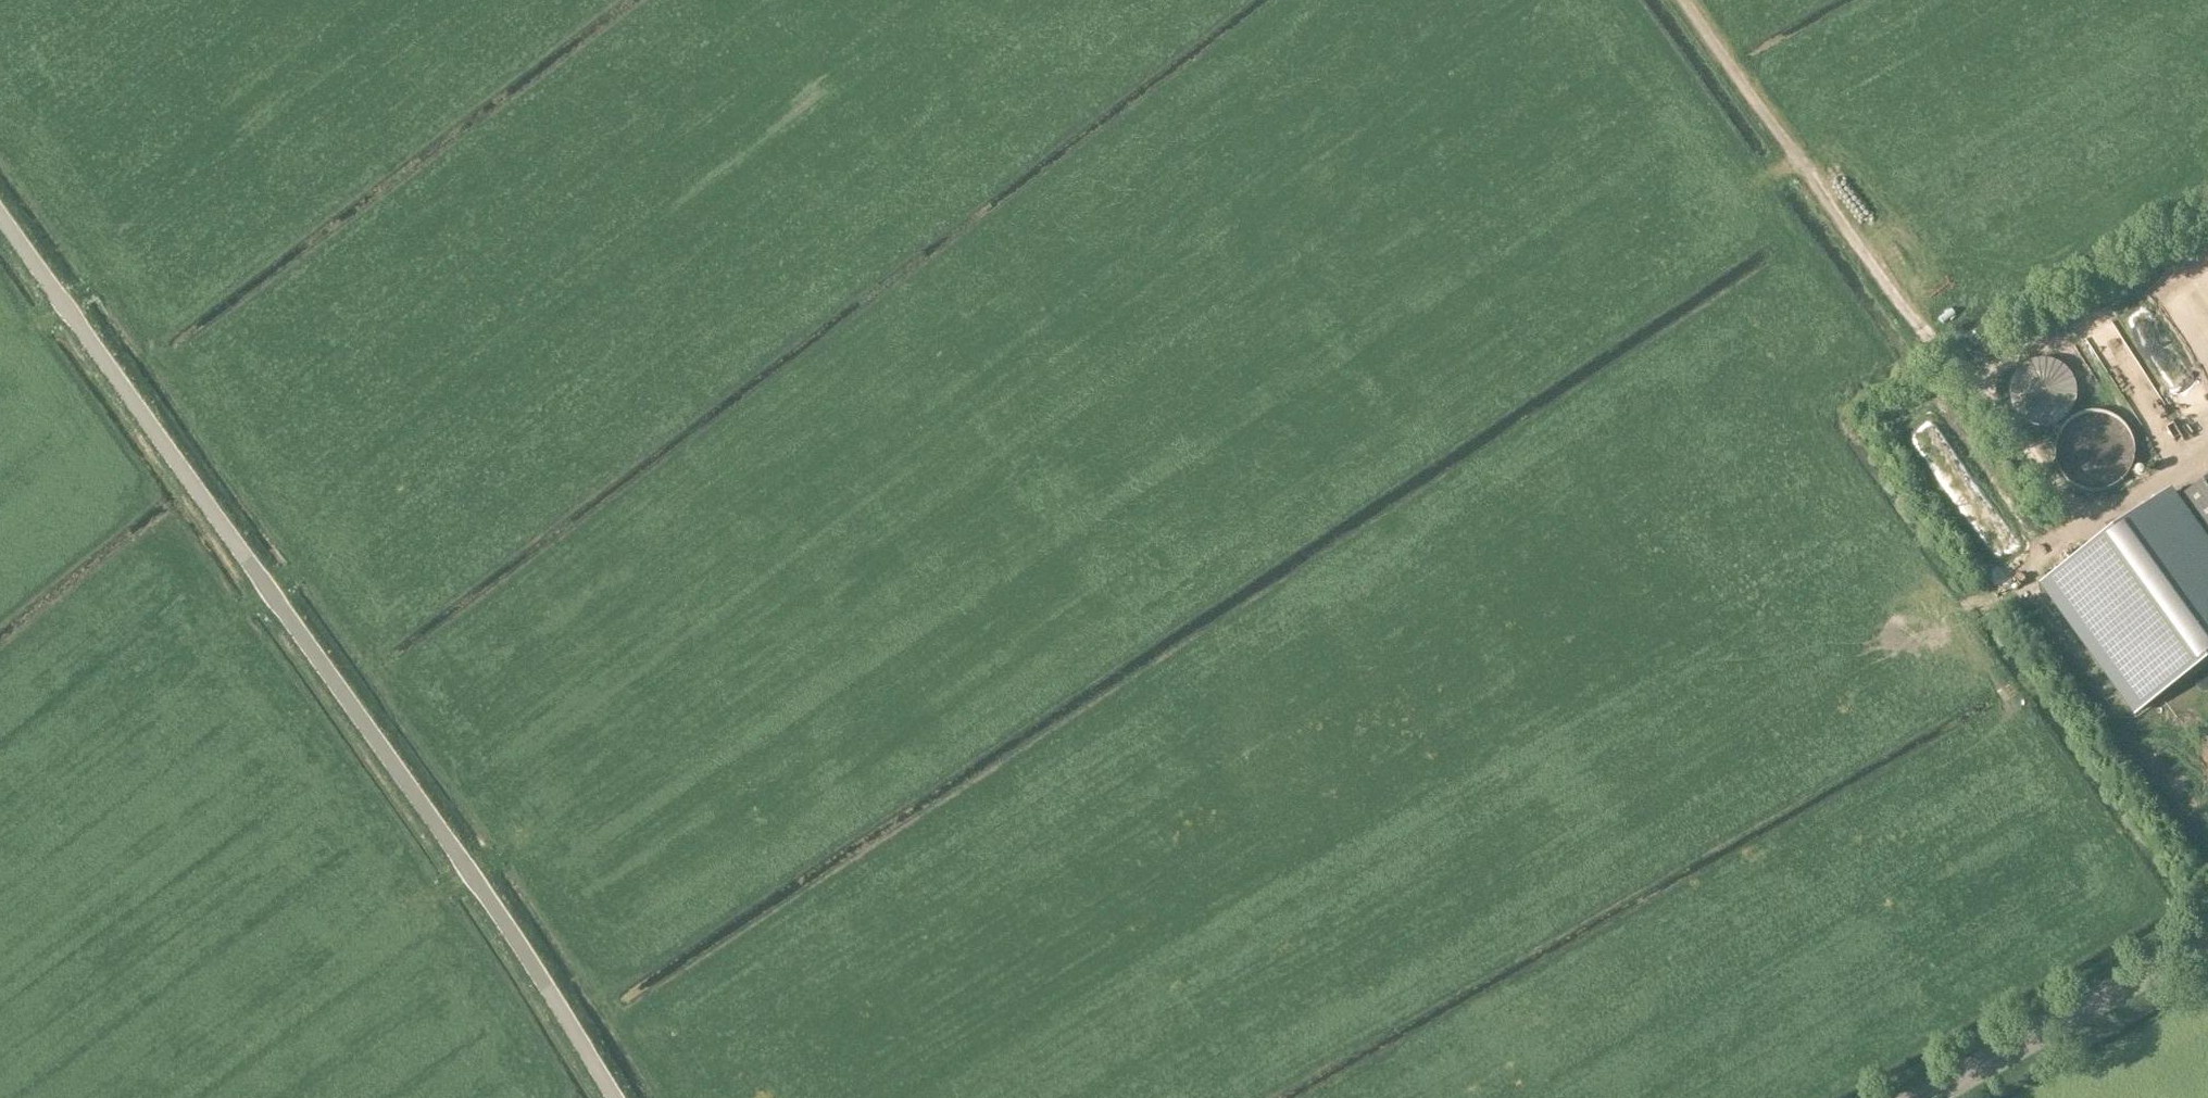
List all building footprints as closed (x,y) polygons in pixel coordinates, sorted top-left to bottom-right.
[(2140,295),(2123,305),(2164,374),(2161,376),(2167,385),(2170,383),(2188,413),(2205,403),(2140,295)] [(2077,320),(2091,353),(2121,341),(2107,307),(2077,320)] [(2077,397),(2078,394),(2077,391),(2077,388),(2076,385),(2076,383),(2074,380),(2073,377),(2071,375),(2070,372),(2068,370),(2066,368),(2063,366),(2061,365),(2058,364),(2055,362),(2053,361),(2050,361),(2047,360),(2044,360),(2041,360),(2038,361),(2035,361),(2032,362),(2030,363),(2027,365),(2025,366),(2022,368),(2020,370),(2018,372),(2016,375),(2015,377),(2013,380),(2012,383),(2011,385),(2011,388),(2010,391),(2010,394),(2010,397),(2011,400),(2011,403),(2012,406),(2013,408),(2015,411),(2016,413),(2018,416),(2020,418),(2022,420),(2025,422),(2027,423),(2030,425),(2032,426),(2035,427),(2038,427),(2041,428),(2044,428),(2047,428),(2050,427),(2053,427),(2055,426),(2058,425),(2061,423),(2063,422),(2066,420),(2068,418),(2070,416),(2072,413),(2073,411),(2074,408),(2076,406),(2076,403),(2077,400),(2077,397)] [(2134,457),(2134,453),(2134,450),(2134,446),(2133,443),(2132,440),(2131,437),(2129,434),(2127,431),(2125,428),(2123,426),(2120,423),(2118,421),(2115,419),(2112,418),(2109,417),(2105,416),(2102,415),(2099,414),(2095,414),(2092,414),(2088,415),(2085,416),(2082,417),(2079,418),(2076,419),(2073,421),(2070,423),(2068,426),(2065,428),(2063,431),(2061,434),(2060,437),(2059,440),(2058,443),(2057,446),(2056,450),(2056,453),(2056,457),(2057,460),(2058,463),(2059,467),(2060,470),(2061,473),(2063,476),(2065,478),(2068,481),(2070,483),(2073,485),(2076,487),(2079,489),(2082,490),(2085,491),(2088,492),(2092,492),(2095,492),(2099,492),(2102,492),(2105,491),(2109,490),(2112,489),(2115,487),(2118,485),(2120,483),(2123,481),(2125,478),(2127,476),(2129,473),(2131,470),(2132,467),(2133,463),(2134,460),(2134,457)] [(2176,503),(2169,493),(2046,580),(2139,711),(2207,663),(2207,480),(2176,503)]
